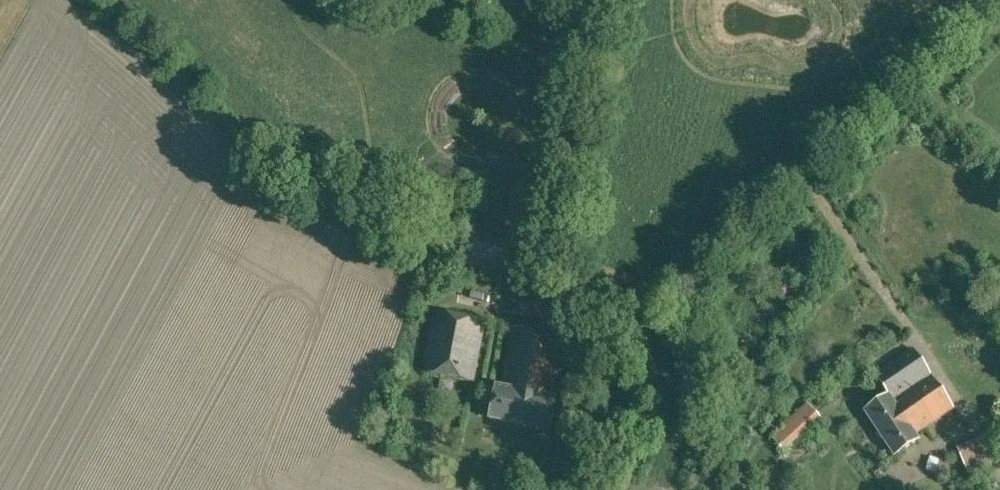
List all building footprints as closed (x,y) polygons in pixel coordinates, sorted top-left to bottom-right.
[(472,381),(485,322),(434,311),(421,371),(472,381)] [(563,339),(512,328),(499,387),(496,386),(489,419),(548,431),(555,398),(551,397),(563,339)] [(894,456),(918,439),(915,433),(953,407),(914,350),(875,376),(888,396),(864,412),(894,456)] [(792,454),(804,444),(798,438),(819,417),(807,404),(783,426),(785,429),(773,439),(784,451),(786,449),(792,454)] [(999,462),(999,431),(999,429),(954,447),(963,471),(986,461),(988,466),(999,462)]
